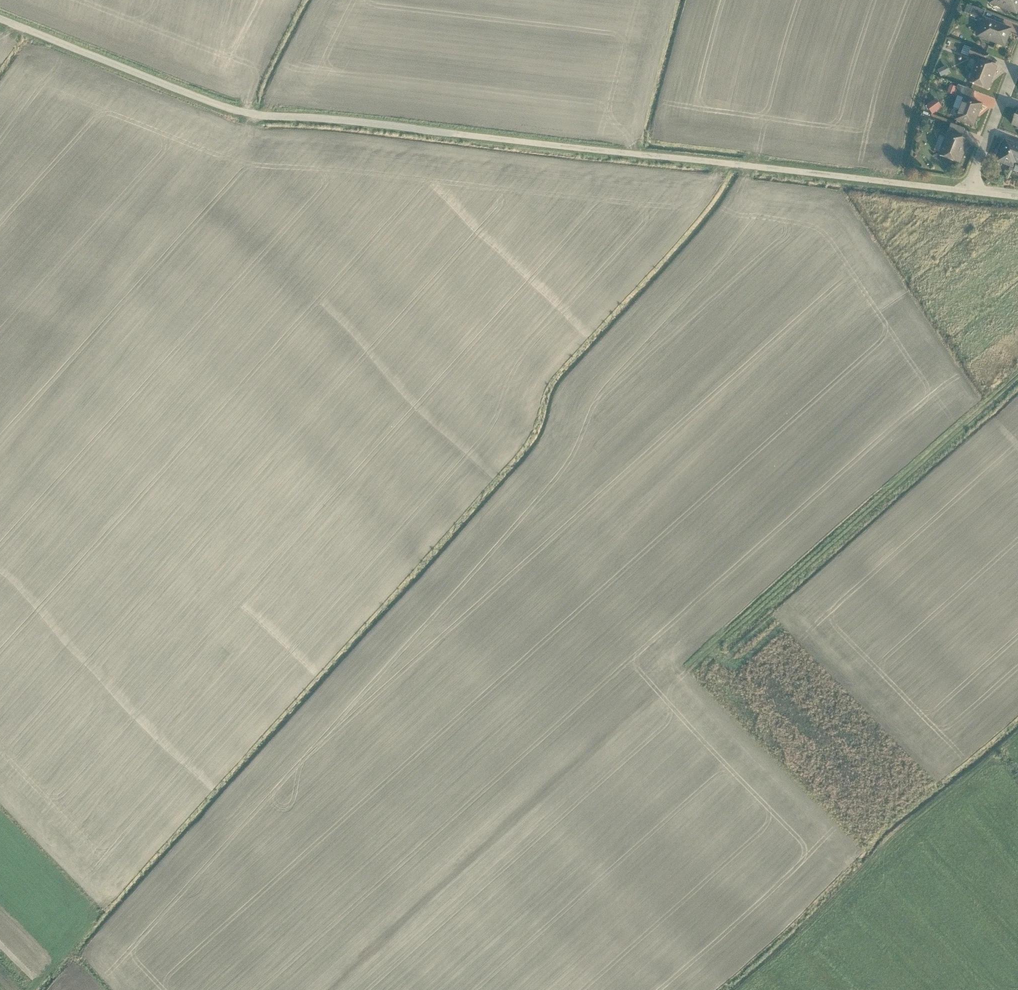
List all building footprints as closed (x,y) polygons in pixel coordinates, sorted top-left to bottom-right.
[(990,5),(1017,17),(1017,0),(992,0),(990,5)] [(968,5),(965,12),(982,19),(985,12),(968,5)] [(987,19),(979,38),(1008,49),(1015,30),(987,19)] [(982,62),(973,85),(992,93),(1001,69),(989,64),(992,56),(974,49),(971,58),(982,62)] [(937,70),(940,78),(951,73),(947,65),(937,70)] [(951,85),(948,93),(955,96),(958,88),(951,85)] [(958,122),(977,129),(986,105),(966,98),(958,122)] [(927,104),(931,112),(941,108),(937,99),(927,104)] [(951,125),(949,132),(963,137),(965,130),(951,125)] [(942,158),(963,165),(971,142),(951,134),(942,158)] [(1007,140),(998,164),(1015,171),(1014,173),(1017,175),(1017,144),(1007,140)]
